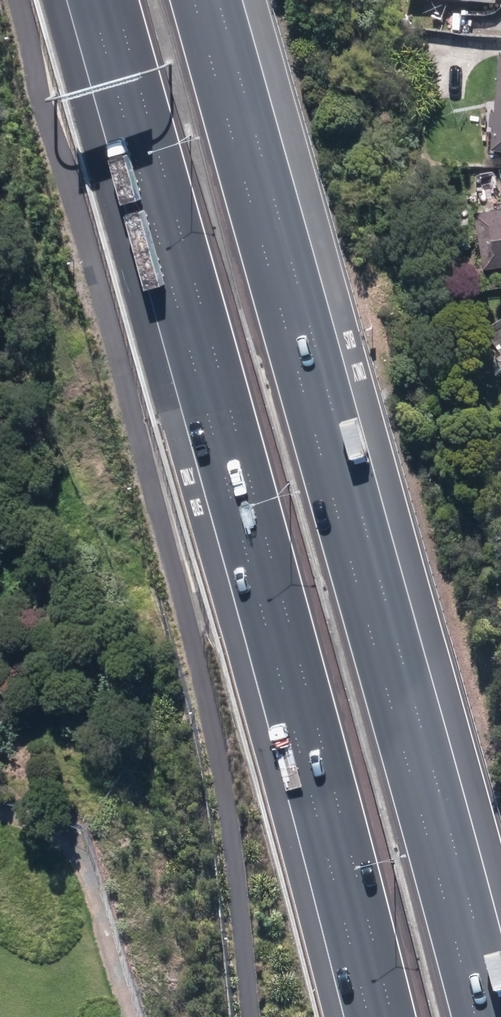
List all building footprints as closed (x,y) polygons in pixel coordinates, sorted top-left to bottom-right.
[(479,208),(485,260),(500,258),(500,205),(479,208)]
